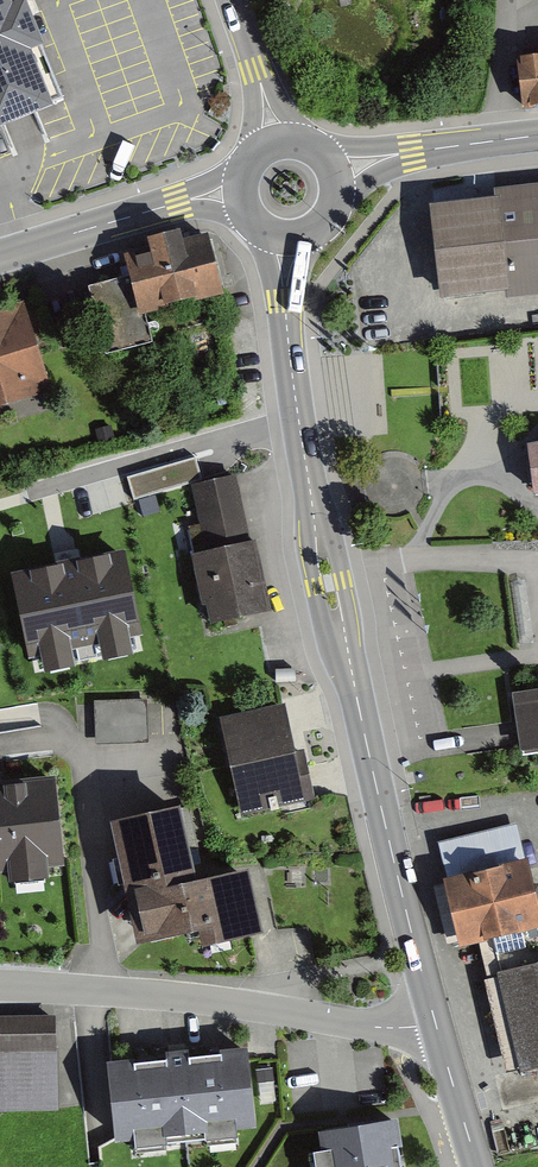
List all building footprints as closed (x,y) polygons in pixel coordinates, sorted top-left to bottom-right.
[(64,99),(25,0),(0,0),(0,126),(64,99)] [(518,58),(523,110),(537,109),(537,57),(518,58)] [(429,212),(440,305),(506,298),(507,304),(537,300),(537,188),(497,193),(498,204),(429,212)] [(185,238),(151,246),(155,263),(128,269),(139,320),(219,302),(209,254),(190,259),(185,238)] [(0,321),(0,410),(47,395),(21,314),(0,321)] [(527,435),(532,461),(533,485),(537,485),(537,433),(527,435)] [(244,476),(197,486),(205,526),(195,528),(215,623),(271,612),(244,476)] [(125,550),(10,572),(31,680),(146,658),(125,550)] [(521,744),(537,742),(537,683),(513,687),(521,744)] [(96,741),(149,739),(148,696),(95,697),(96,741)] [(294,701),(231,715),(253,812),(315,798),(294,701)] [(56,774),(0,780),(0,869),(65,862),(56,774)] [(183,791),(110,808),(138,932),(204,917),(207,931),(260,919),(245,852),(199,863),(183,791)] [(446,839),(471,946),(537,931),(537,875),(526,821),(446,839)] [(439,882),(451,937),(461,935),(449,879),(439,882)] [(505,973),(527,1071),(537,1068),(537,966),(505,973)] [(0,1014),(0,1098),(0,1110),(64,1109),(63,1013),(0,1014)] [(241,1044),(110,1055),(116,1133),(247,1123),(241,1044)] [(318,1125),(324,1166),(407,1166),(398,1112),(318,1125)]
